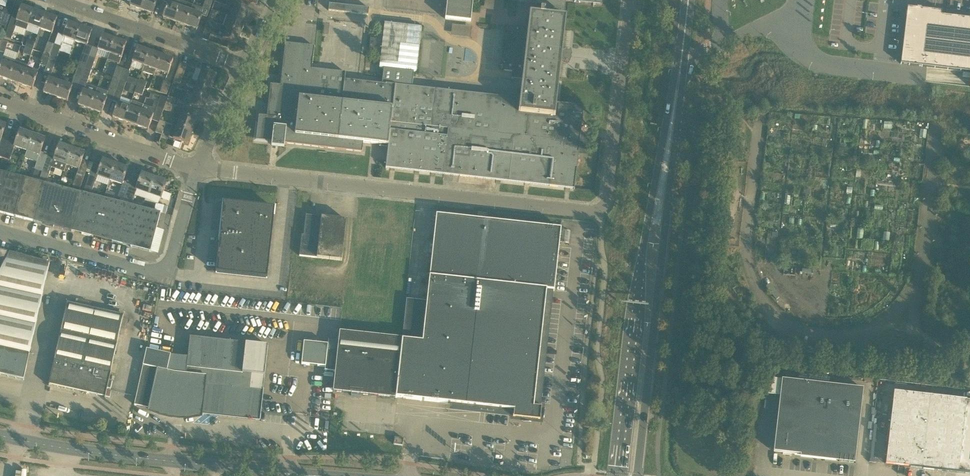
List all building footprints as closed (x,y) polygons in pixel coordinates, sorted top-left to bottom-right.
[(145,0),(132,0),(130,6),(141,10),(145,0)] [(141,10),(153,14),(158,0),(145,0),(141,10)] [(163,2),(168,4),(163,18),(174,22),(182,1),(179,0),(163,0),(163,2)] [(203,6),(210,8),(213,0),(205,0),(203,6)] [(545,4),(544,12),(541,11),(540,16),(530,14),(528,29),(508,27),(503,63),(505,63),(504,71),(512,72),(511,79),(522,80),(520,100),(503,98),(503,97),(502,97),(502,98),(412,88),(414,72),(416,72),(421,27),(385,23),(379,68),(384,69),(382,84),(345,80),(345,79),(346,73),(311,69),(312,65),(314,47),(285,43),(280,86),(271,84),(268,105),(271,106),(270,110),(268,110),(267,117),(259,116),(258,125),(256,140),(266,141),(272,142),(271,146),(284,148),(285,143),(362,152),(363,143),(388,145),(386,168),(386,167),(415,170),(574,188),(574,189),(575,189),(584,106),(583,106),(583,107),(559,104),(557,104),(565,18),(564,18),(564,15),(562,14),(564,0),(510,0),(545,4)] [(447,2),(445,2),(445,3),(447,3),(445,19),(471,22),(473,0),(447,0),(447,2)] [(10,16),(14,4),(8,1),(5,8),(1,6),(1,3),(0,3),(0,12),(10,16)] [(174,22),(185,26),(193,5),(182,1),(174,22)] [(369,8),(329,4),(328,11),(368,15),(369,8)] [(204,9),(193,5),(185,26),(197,30),(204,9)] [(16,21),(11,19),(5,38),(11,40),(16,27),(26,30),(28,25),(33,10),(21,6),(16,21)] [(231,17),(245,22),(249,11),(235,6),(231,17)] [(40,29),(45,15),(33,10),(28,25),(40,29)] [(208,22),(213,24),(217,13),(212,11),(208,22)] [(2,19),(1,21),(7,23),(10,16),(0,12),(0,18),(2,19)] [(941,16),(914,12),(910,52),(902,51),(901,64),(969,72),(969,19),(941,16)] [(45,15),(40,29),(52,34),(57,19),(45,15)] [(245,22),(231,17),(227,16),(223,27),(241,33),(245,22)] [(223,27),(213,24),(208,22),(202,39),(208,41),(211,35),(210,34),(212,29),(225,33),(223,39),(237,44),(241,33),(223,27)] [(73,46),(75,42),(80,27),(68,23),(63,37),(63,38),(62,42),(73,46)] [(80,27),(75,42),(87,46),(92,31),(80,27)] [(103,35),(98,49),(97,50),(109,54),(115,39),(103,35)] [(127,44),(115,39),(109,54),(107,60),(119,64),(121,58),(122,58),(127,44)] [(0,44),(0,52),(5,53),(8,42),(2,40),(0,44)] [(25,47),(33,50),(35,43),(28,41),(25,47)] [(48,42),(43,54),(50,56),(54,44),(48,42)] [(54,44),(50,56),(57,58),(61,47),(54,44)] [(23,54),(31,56),(33,50),(25,47),(23,54)] [(130,68),(142,72),(149,51),(137,47),(130,68)] [(149,51),(142,72),(154,76),(156,70),(161,56),(149,51)] [(39,65),(46,67),(50,56),(43,54),(39,65)] [(82,55),(78,66),(85,68),(89,57),(82,55)] [(57,58),(50,56),(46,67),(53,70),(57,58)] [(173,60),(161,56),(156,70),(168,75),(173,60)] [(4,57),(0,67),(0,78),(9,81),(16,61),(4,57)] [(89,57),(85,68),(91,71),(95,59),(89,57)] [(16,61),(9,81),(21,85),(27,67),(28,65),(16,61)] [(176,75),(183,77),(187,65),(180,63),(176,75)] [(71,87),(72,87),(78,89),(85,68),(78,66),(71,87)] [(27,67),(21,85),(33,89),(39,71),(27,67)] [(119,81),(123,69),(117,67),(113,78),(119,81)] [(90,109),(97,90),(97,88),(86,85),(91,71),(85,68),(78,89),(83,91),(78,105),(90,109)] [(130,72),(123,69),(119,81),(126,83),(130,72)] [(202,70),(198,82),(212,87),(217,75),(202,70)] [(174,82),(180,84),(183,77),(176,75),(174,82)] [(55,97),(60,83),(48,78),(43,93),(55,97)] [(107,97),(113,99),(119,81),(113,78),(107,93),(97,90),(90,109),(102,114),(107,97)] [(208,99),(212,87),(198,82),(190,79),(188,85),(196,88),(194,94),(208,99)] [(139,80),(137,86),(144,89),(147,83),(139,80)] [(112,101),(117,103),(119,103),(126,83),(119,81),(113,99),(112,101)] [(171,84),(164,81),(160,93),(167,95),(171,84)] [(72,87),(71,87),(60,83),(55,97),(67,101),(72,87)] [(137,86),(134,93),(142,96),(144,89),(137,86)] [(194,94),(189,106),(204,111),(208,99),(194,94)] [(163,110),(166,103),(167,98),(161,96),(156,110),(149,107),(147,113),(141,111),(136,126),(148,130),(153,117),(160,120),(163,110)] [(167,98),(166,103),(177,107),(180,101),(168,97),(167,98)] [(132,101),(130,107),(125,122),(136,126),(141,111),(143,105),(132,101)] [(130,107),(119,103),(117,103),(112,117),(125,122),(130,107)] [(177,127),(192,132),(196,120),(186,116),(188,111),(177,107),(166,103),(163,110),(174,113),(173,118),(179,121),(177,127)] [(155,133),(162,135),(166,123),(159,121),(155,133)] [(188,144),(192,132),(177,127),(173,125),(172,128),(169,137),(188,144)] [(9,141),(7,146),(2,158),(10,161),(14,147),(27,151),(32,135),(20,131),(16,143),(9,141)] [(39,180),(40,178),(48,155),(41,152),(45,140),(32,135),(27,151),(24,158),(37,162),(34,169),(37,170),(35,178),(39,180)] [(48,155),(40,178),(47,181),(52,168),(64,172),(66,165),(72,149),(59,145),(55,157),(48,155)] [(72,149),(66,165),(79,170),(84,154),(72,149)] [(97,176),(110,181),(115,165),(103,160),(97,176)] [(128,169),(115,165),(110,181),(122,185),(128,169)] [(80,189),(85,174),(78,172),(72,187),(80,189)] [(24,178),(5,173),(0,193),(0,213),(14,217),(24,178)] [(149,194),(154,179),(142,174),(136,190),(149,194)] [(92,191),(96,178),(89,176),(84,190),(92,191)] [(14,217),(34,222),(44,183),(24,178),(14,217)] [(154,179),(149,194),(161,199),(167,183),(154,179)] [(82,194),(46,184),(44,183),(34,222),(72,232),(82,194)] [(125,201),(129,189),(121,187),(117,198),(125,201)] [(136,192),(129,189),(125,201),(132,203),(136,192)] [(72,232),(92,237),(102,199),(82,194),(72,232)] [(141,208),(121,204),(102,199),(92,237),(131,247),(141,208)] [(156,204),(145,201),(141,208),(154,212),(156,204)] [(218,240),(219,240),(216,272),(267,278),(274,215),(274,208),(224,203),(220,239),(218,239),(218,240)] [(131,247),(150,252),(160,213),(154,212),(141,208),(131,247)] [(306,215),(303,236),(302,236),(301,246),(318,248),(317,258),(342,261),(346,220),(306,215)] [(547,290),(554,291),(561,229),(436,215),(426,310),(406,307),(407,299),(406,299),(402,339),(396,398),(514,411),(514,417),(513,417),(513,418),(540,421),(542,408),(541,408),(534,408),(547,290)] [(10,253),(0,250),(0,273),(10,253)] [(24,380),(49,264),(10,253),(0,273),(0,375),(24,380)] [(105,398),(106,396),(107,389),(111,389),(112,382),(109,382),(124,315),(67,302),(49,386),(50,385),(105,397),(104,398),(105,398)] [(395,399),(396,398),(402,339),(340,332),(339,341),(335,372),(334,382),(333,392),(395,399)] [(187,357),(170,355),(146,350),(134,405),(147,408),(150,408),(150,411),(160,414),(170,417),(180,418),(190,418),(200,416),(200,414),(260,420),(263,390),(268,346),(246,344),(190,337),(187,357)] [(301,364),(325,367),(325,371),(335,372),(339,341),(328,340),(328,345),(304,342),(301,364)] [(774,452),(801,455),(809,383),(782,380),(774,452)] [(809,383),(801,455),(855,461),(863,389),(809,383)] [(894,392),(886,464),(909,467),(917,395),(894,392)] [(917,395),(909,467),(958,473),(966,401),(917,395)] [(969,474),(969,401),(966,401),(958,473),(969,474)] [(393,444),(402,446),(404,439),(395,437),(393,444)]
